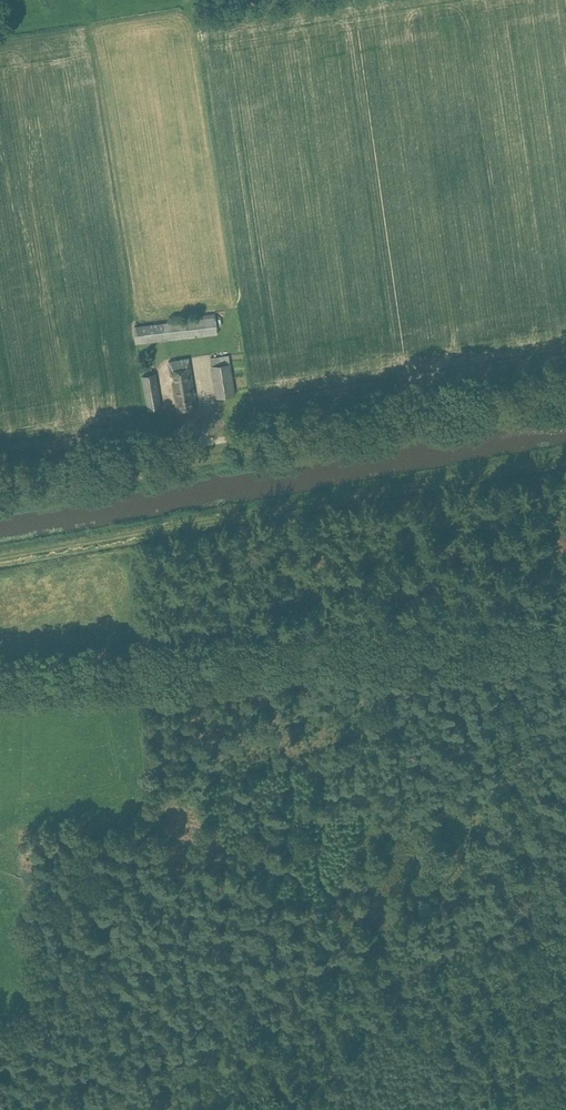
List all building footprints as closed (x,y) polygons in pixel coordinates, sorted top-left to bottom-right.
[(218,334),(216,317),(135,327),(137,343),(218,334)] [(175,384),(172,384),(177,412),(197,409),(188,358),(169,361),(171,377),(174,376),(175,384)] [(211,366),(216,398),(235,395),(230,363),(211,366)] [(142,376),(147,409),(161,407),(156,374),(142,376)]
